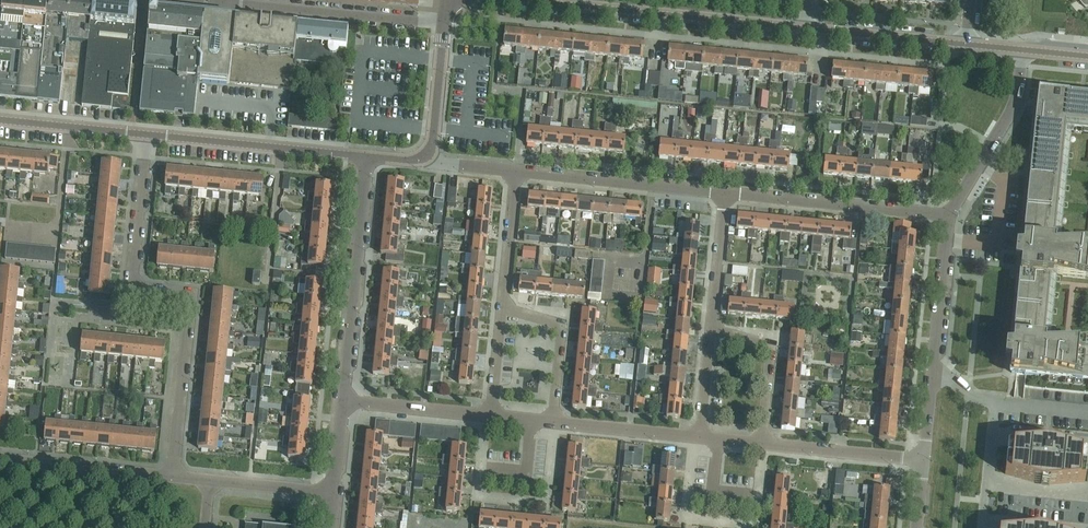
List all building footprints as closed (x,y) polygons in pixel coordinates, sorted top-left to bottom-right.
[(41,70),(47,0),(3,0),(0,32),(0,98),(38,101),(39,88),(41,70)] [(38,101),(60,104),(66,39),(70,1),(57,0),(47,0),(41,70),(39,88),(38,101)] [(66,39),(88,42),(92,4),(70,1),(66,39)] [(112,6),(92,4),(88,42),(82,106),(112,109),(113,95),(120,96),(128,97),(137,8),(117,6),(114,8),(112,6)] [(194,117),(198,80),(204,15),(158,10),(158,9),(150,8),(149,16),(140,111),(194,117)] [(204,15),(198,80),(229,84),(235,18),(204,15)] [(235,18),(229,84),(291,90),(298,25),(235,18)] [(344,67),(348,30),(298,25),(294,62),(344,67)] [(505,30),(504,46),(516,47),(516,51),(515,51),(514,54),(520,55),(522,33),(522,32),(516,32),(506,31),(506,30),(505,30)] [(520,55),(519,66),(525,67),(526,55),(526,56),(527,52),(525,52),(526,48),(538,50),(540,34),(528,33),(522,32),(522,33),(520,55)] [(540,34),(538,50),(551,51),(550,54),(549,54),(549,58),(555,58),(557,37),(557,36),(551,35),(540,34)] [(555,58),(554,64),(560,64),(560,59),(561,59),(561,56),(560,55),(560,52),(573,53),(574,37),(563,36),(557,36),(557,37),(555,58)] [(574,37),(573,53),(585,54),(585,58),(583,58),(583,61),(589,62),(591,40),(591,39),(585,39),(574,37)] [(591,40),(589,62),(595,62),(596,59),(595,59),(595,55),(607,57),(609,41),(597,40),(591,39),(591,40)] [(609,41),(607,57),(619,58),(619,61),(618,61),(617,65),(624,65),(626,44),(626,43),(620,42),(609,41)] [(626,44),(624,65),(629,66),(630,62),(629,62),(629,59),(642,60),(643,44),(632,43),(626,43),(626,44)] [(669,47),(668,63),(676,64),(676,71),(684,72),(687,50),(687,49),(680,48),(670,47),(669,47)] [(687,50),(684,72),(690,72),(702,74),(702,67),(704,51),(693,50),(687,49),(687,50)] [(704,51),(702,67),(714,68),(714,71),(713,71),(712,75),(719,75),(721,54),(721,52),(715,52),(704,51)] [(721,54),(719,75),(725,76),(725,73),(724,73),(724,69),(737,70),(738,54),(727,53),(721,52),(721,54)] [(738,54),(737,70),(749,72),(748,75),(747,75),(747,78),(753,79),(755,57),(755,56),(750,55),(738,54)] [(755,57),(753,79),(759,80),(760,76),(758,76),(759,73),(771,74),(773,58),(761,57),(755,56),(755,57)] [(773,58),(771,74),(783,75),(783,79),(782,79),(781,82),(788,83),(790,61),(790,59),(784,59),(773,58)] [(790,61),(788,83),(794,83),(794,80),(793,80),(793,76),(806,78),(807,61),(796,60),(790,59),(790,61)] [(833,64),(832,80),(844,81),(844,84),(842,84),(842,88),(848,88),(850,67),(843,66),(843,65),(834,64),(833,64)] [(850,67),(848,88),(854,89),(854,85),(853,85),(853,82),(865,83),(867,67),(857,66),(857,67),(850,67)] [(867,67),(865,83),(877,84),(876,88),(875,87),(874,91),(881,92),(883,70),(876,69),(876,68),(867,67)] [(883,70),(881,92),(887,92),(887,89),(886,88),(886,85),(898,86),(899,71),(890,70),(890,71),(883,70)] [(647,71),(645,85),(652,86),(654,72),(647,71)] [(899,71),(898,86),(909,87),(909,91),(907,91),(907,94),(913,94),(915,73),(910,73),(910,72),(899,71)] [(654,72),(652,86),(659,87),(661,73),(654,72)] [(915,73),(913,94),(930,96),(930,89),(932,74),(931,74),(923,73),(923,74),(915,73)] [(556,87),(565,88),(566,80),(556,79),(556,87)] [(581,80),(571,79),(570,89),(580,90),(581,80)] [(815,103),(816,89),(810,88),(808,102),(815,103)] [(816,89),(815,103),(822,104),(824,89),(816,89)] [(670,101),(681,102),(682,93),(671,92),(670,101)] [(1011,373),(1024,375),(1040,376),(1057,378),(1073,380),(1087,381),(1087,353),(1042,348),(1050,272),(1056,274),(1062,275),(1084,277),(1087,250),(1065,248),(1052,248),(1064,130),(1065,124),(1087,127),(1087,98),(1085,98),(1069,96),(1039,93),(1036,126),(1034,143),(1033,159),(1031,175),(1029,192),(1028,208),(1026,224),(1024,240),(1023,257),(1021,273),(1019,289),(1018,306),(1016,322),(1014,338),(1013,355),(1011,371),(1011,373)] [(118,110),(120,96),(113,95),(112,109),(118,110)] [(733,107),(741,108),(742,96),(734,95),(733,107)] [(127,111),(128,97),(120,96),(118,110),(127,111)] [(796,112),(797,101),(788,100),(787,111),(796,112)] [(290,116),(289,127),(298,128),(299,116),(290,116)] [(299,116),(298,128),(306,129),(307,117),(299,116)] [(630,127),(639,128),(639,116),(630,116),(630,127)] [(307,117),(306,129),(314,130),(315,118),(307,117)] [(910,125),(926,127),(927,119),(910,117),(910,125)] [(315,118),(314,130),(322,130),(323,119),(315,118)] [(323,119),(322,130),(330,131),(331,120),(323,119)] [(528,128),(526,143),(542,145),(544,130),(528,128)] [(919,153),(919,148),(924,148),(924,129),(906,128),(906,142),(912,143),(912,153),(919,153)] [(544,130),(542,145),(559,147),(560,132),(544,130)] [(560,132),(559,147),(575,148),(576,133),(560,132)] [(576,133),(575,148),(591,150),(592,135),(576,133)] [(592,135),(591,150),(607,152),(608,136),(592,135)] [(608,136),(607,152),(624,153),(624,149),(633,150),(634,139),(608,136)] [(659,157),(675,159),(676,144),(677,138),(674,138),(673,143),(660,142),(659,157)] [(676,144),(675,159),(691,160),(693,145),(679,144),(680,139),(677,138),(676,144)] [(693,145),(691,160),(707,162),(708,147),(709,142),(706,141),(706,147),(693,145)] [(708,147),(707,162),(723,164),(725,149),(714,147),(714,142),(709,142),(708,147)] [(725,149),(723,164),(739,165),(741,150),(741,145),(736,145),(735,150),(725,149)] [(741,150),(739,165),(755,167),(757,152),(746,151),(746,146),(741,145),(741,150)] [(757,152),(755,167),(771,169),(773,153),(773,148),(770,148),(770,153),(757,152)] [(773,153),(771,169),(788,170),(789,165),(797,166),(798,156),(776,154),(776,149),(773,148),(773,153)] [(837,148),(835,160),(824,159),(823,174),(839,176),(841,155),(842,148),(837,148)] [(847,149),(842,148),(841,155),(839,176),(855,177),(857,162),(844,161),(844,156),(846,156),(847,149)] [(872,179),(873,164),(875,151),(869,150),(868,163),(857,162),(855,177),(872,179)] [(6,171),(8,152),(0,151),(0,170),(6,171)] [(880,152),(875,151),(873,164),(872,179),(888,180),(890,165),(876,164),(877,159),(879,159),(880,152)] [(8,152),(6,171),(5,178),(11,179),(12,171),(20,172),(22,153),(8,152)] [(34,174),(36,155),(22,153),(20,172),(19,180),(25,180),(26,173),(34,174)] [(50,156),(36,155),(34,174),(33,181),(39,182),(39,174),(48,175),(48,169),(56,169),(58,158),(49,157),(50,156)] [(911,168),(912,155),(907,155),(906,162),(905,167),(904,182),(920,184),(921,179),(928,179),(929,164),(922,163),(922,169),(911,168)] [(101,175),(120,177),(121,163),(103,161),(102,170),(96,170),(95,174),(101,175)] [(890,165),(888,180),(904,182),(905,167),(890,165)] [(179,188),(181,170),(167,168),(165,187),(166,187),(165,193),(170,194),(171,187),(179,188)] [(181,170),(179,188),(178,194),(184,195),(185,189),(193,190),(195,171),(181,170)] [(195,171),(193,190),(192,196),(198,196),(198,190),(206,191),(208,173),(195,171)] [(208,173),(206,191),(205,197),(211,198),(212,192),(220,193),(222,174),(208,173)] [(233,194),(235,175),(222,174),(220,193),(219,199),(225,199),(225,193),(233,194)] [(100,188),(118,190),(120,177),(101,175),(100,183),(94,183),(94,188),(100,188)] [(247,195),(249,177),(235,175),(233,194),(233,200),(239,201),(239,194),(247,195)] [(249,177),(247,195),(246,202),(252,202),(253,196),(261,197),(263,178),(249,177)] [(387,195),(409,197),(415,198),(415,192),(409,192),(410,191),(406,190),(406,191),(403,191),(404,181),(388,180),(387,190),(389,190),(388,194),(387,193),(387,195)] [(308,197),(330,199),(330,198),(329,198),(330,194),(331,194),(331,185),(316,184),(315,193),(312,193),(312,192),(309,191),(308,197)] [(434,185),(433,199),(441,200),(442,186),(434,185)] [(74,195),(74,187),(66,186),(66,194),(74,195)] [(99,201),(117,203),(118,190),(100,188),(99,196),(93,196),(93,200),(99,201)] [(448,188),(447,203),(455,204),(456,189),(448,188)] [(468,204),(490,207),(491,190),(478,189),(477,201),(468,200),(468,204)] [(543,217),(545,196),(529,194),(527,207),(540,209),(539,217),(543,217)] [(32,203),(48,204),(49,197),(33,195),(32,203)] [(385,209),(401,211),(402,201),(405,201),(405,203),(408,203),(409,197),(387,195),(387,196),(388,196),(388,200),(386,200),(385,209)] [(548,209),(560,211),(561,197),(545,196),(543,217),(547,218),(548,209)] [(313,213),(329,214),(329,205),(329,201),(330,201),(330,199),(308,197),(307,204),(311,204),(311,203),(314,203),(313,213)] [(561,197),(560,211),(572,212),(571,220),(575,221),(577,199),(561,197)] [(577,199),(575,221),(579,221),(580,213),(592,214),(593,201),(577,199)] [(91,214),(97,214),(116,216),(117,203),(99,201),(98,210),(92,209),(91,214)] [(610,202),(593,201),(592,214),(604,215),(603,224),(608,224),(610,202)] [(610,202),(608,224),(612,224),(612,216),(624,217),(626,204),(610,202)] [(475,222),(488,223),(490,207),(468,204),(468,209),(476,210),(475,222)] [(626,204),(624,217),(636,218),(635,227),(640,227),(642,206),(626,204)] [(384,224),(406,226),(407,220),(403,220),(403,221),(400,220),(401,211),(385,209),(385,219),(386,219),(385,223),(384,223),(384,224)] [(278,217),(277,224),(293,226),(293,222),(283,212),(278,217)] [(305,227),(327,229),(327,228),(326,228),(326,224),(328,224),(329,214),(313,213),(312,223),(309,223),(309,221),(306,221),(305,227)] [(96,227),(114,229),(116,216),(97,214),(96,223),(90,222),(90,227),(96,227)] [(246,215),(246,224),(263,225),(263,217),(246,215)] [(441,226),(442,217),(434,216),(433,225),(441,226)] [(748,239),(752,239),(754,217),(738,216),(736,229),(749,230),(748,239)] [(754,217),(752,239),(757,239),(758,231),(769,232),(771,219),(754,217)] [(771,219),(769,232),(781,233),(780,241),(785,242),(787,221),(771,219)] [(787,221),(785,242),(789,242),(790,234),(802,235),(803,222),(787,221)] [(488,223),(475,222),(474,233),(465,232),(465,237),(486,239),(488,223)] [(817,245),(819,224),(803,222),(802,235),(813,236),(812,254),(816,254),(816,245),(817,245)] [(698,241),(700,225),(686,223),(685,235),(677,234),(676,239),(698,241)] [(892,248),(912,251),(913,245),(914,246),(915,234),(909,233),(910,224),(894,223),(892,248)] [(382,239),(398,241),(399,230),(402,231),(402,232),(405,232),(406,226),(384,224),(384,226),(385,226),(385,229),(383,229),(382,239)] [(834,238),(835,225),(819,224),(817,245),(816,245),(816,254),(820,254),(822,237),(834,238)] [(277,225),(276,232),(289,233),(290,226),(277,225)] [(855,251),(856,240),(850,239),(852,227),(835,225),(834,238),(843,239),(842,250),(855,251)] [(114,229),(96,227),(95,236),(86,235),(85,239),(95,240),(113,242),(114,229)] [(327,229),(305,227),(304,233),(308,233),(308,232),(311,232),(310,242),(326,244),(327,234),(325,234),(326,230),(327,230),(327,229)] [(861,229),(859,245),(866,245),(868,229),(861,229)] [(524,232),(524,241),(539,243),(540,233),(524,232)] [(486,239),(465,237),(464,241),(473,242),(472,254),(485,255),(486,239)] [(676,239),(672,238),(671,243),(677,243),(676,255),(683,255),(696,257),(698,241),(676,239)] [(398,241),(382,239),(382,248),(382,249),(382,253),(381,252),(381,254),(386,255),(386,261),(411,263),(412,257),(403,256),(403,249),(400,249),(400,250),(397,250),(398,241)] [(113,242),(95,240),(94,249),(88,248),(87,253),(93,254),(112,255),(113,242)] [(606,241),(605,250),(621,251),(622,241),(615,240),(615,242),(606,241)] [(652,251),(665,253),(666,241),(653,240),(652,251)] [(171,268),(173,249),(173,242),(168,241),(167,249),(159,248),(157,267),(171,268)] [(326,244),(310,242),(308,260),(305,260),(305,258),(302,258),(301,269),(310,270),(311,265),(323,266),(323,264),(322,264),(323,261),(324,261),(326,244)] [(184,269),(186,251),(187,243),(181,243),(180,250),(173,249),(171,268),(184,269)] [(12,259),(14,245),(6,244),(5,258),(12,259)] [(198,271),(200,252),(201,245),(195,244),(194,251),(186,251),(184,269),(198,271)] [(14,245),(12,259),(19,259),(20,245),(14,245)] [(20,245),(19,259),(26,260),(28,246),(20,245)] [(28,246),(26,260),(34,261),(35,247),(28,246)] [(200,252),(198,271),(212,272),(215,246),(209,246),(208,253),(200,252)] [(35,247),(34,261),(41,261),(42,248),(35,247)] [(523,247),(522,259),(535,260),(536,248),(523,247)] [(556,248),(543,247),(542,255),(552,256),(551,263),(555,263),(556,248)] [(42,248),(41,261),(47,262),(49,248),(42,248)] [(56,249),(49,248),(47,262),(54,263),(56,249)] [(572,250),(557,248),(556,256),(571,258),(572,250)] [(896,266),(912,268),(913,257),(912,257),(912,251),(892,248),(886,248),(886,253),(891,254),(891,255),(894,255),(894,254),(897,254),(896,266)] [(589,251),(574,250),(573,258),(588,260),(589,251)] [(112,255),(93,254),(92,262),(86,261),(86,266),(92,267),(110,269),(112,255)] [(485,255),(472,254),(471,266),(462,265),(462,269),(483,271),(485,255)] [(695,273),(696,257),(683,255),(682,268),(674,267),(673,271),(695,273)] [(782,260),(782,266),(797,268),(798,261),(782,260)] [(769,276),(770,268),(763,266),(761,274),(769,276)] [(884,283),(909,285),(909,280),(911,280),(912,268),(896,266),(895,279),(891,279),(891,277),(889,277),(888,278),(883,278),(883,283),(884,283)] [(110,269),(92,267),(91,275),(85,274),(84,279),(90,280),(109,282),(110,269)] [(748,269),(733,267),(732,275),(747,277),(748,269)] [(18,285),(19,276),(24,277),(25,272),(19,272),(19,271),(0,269),(0,271),(0,283),(18,285)] [(483,271),(462,269),(461,273),(470,274),(469,286),(481,288),(483,271)] [(650,269),(649,285),(661,286),(663,270),(650,269)] [(382,286),(397,287),(398,278),(402,278),(401,279),(405,280),(405,273),(383,271),(383,272),(385,273),(384,276),(383,276),(382,286)] [(693,289),(695,273),(673,271),(673,275),(681,276),(680,288),(693,289)] [(252,284),(259,285),(260,273),(253,272),(252,284)] [(535,294),(537,273),(533,272),(532,281),(520,279),(519,292),(535,294)] [(542,273),(537,273),(535,294),(551,296),(553,283),(541,282),(542,273)] [(553,283),(551,296),(567,297),(570,276),(565,276),(564,284),(553,283)] [(570,276),(567,297),(584,299),(585,286),(573,285),(574,277),(570,276)] [(305,295),(320,296),(321,287),(320,287),(320,283),(321,283),(322,281),(300,279),(299,286),(302,286),(302,285),(306,285),(305,295)] [(109,282),(90,280),(90,288),(84,287),(83,292),(89,293),(108,295),(109,282)] [(17,298),(17,290),(23,291),(23,285),(18,285),(0,283),(0,296),(17,298)] [(894,288),(892,301),(908,303),(909,291),(908,291),(909,285),(884,283),(883,287),(887,288),(887,289),(890,289),(890,288),(894,288)] [(380,301),(402,303),(403,297),(400,296),(400,297),(396,297),(397,287),(382,286),(381,296),(382,296),(382,300),(381,300),(380,301)] [(481,288),(469,286),(467,298),(459,297),(458,302),(480,304),(481,288)] [(65,288),(56,287),(55,294),(64,295),(65,288)] [(602,288),(590,287),(589,293),(601,295),(602,288)] [(691,305),(693,289),(680,288),(679,300),(670,299),(670,303),(691,305)] [(212,304),(231,306),(232,298),(238,298),(238,293),(214,290),(212,304)] [(761,304),(760,317),(776,318),(779,292),(779,291),(774,290),(773,306),(761,304)] [(779,292),(776,318),(792,320),(793,308),(781,307),(783,292),(779,292)] [(743,315),(746,294),(741,293),(741,302),(729,301),(727,314),(743,315)] [(746,294),(743,315),(760,317),(761,304),(749,303),(750,294),(746,294)] [(297,309),(318,311),(319,310),(318,310),(318,306),(319,306),(320,296),(305,295),(304,305),(300,305),(300,304),(297,303),(297,305),(293,304),(293,309),(297,309)] [(15,311),(16,303),(22,303),(22,298),(17,298),(0,296),(0,309),(15,311)] [(380,306),(379,315),(394,317),(395,307),(399,308),(398,309),(402,309),(402,303),(380,301),(380,302),(382,302),(381,306),(380,306)] [(645,312),(659,314),(660,302),(646,301),(645,312)] [(885,311),(884,318),(905,320),(906,314),(907,314),(908,303),(892,301),(891,313),(888,313),(888,312),(885,311)] [(480,304),(458,302),(458,306),(467,307),(465,319),(478,320),(480,304)] [(690,321),(691,305),(670,303),(669,307),(678,308),(677,320),(690,321)] [(211,317),(230,319),(231,311),(236,312),(237,306),(231,306),(212,304),(211,317)] [(14,324),(15,316),(20,316),(21,311),(15,311),(0,309),(0,322),(14,324)] [(302,324),(317,326),(318,317),(317,317),(317,312),(318,313),(318,311),(297,309),(296,315),(299,316),(299,314),(303,314),(302,324)] [(580,327),(602,329),(602,325),(594,324),(595,311),(582,310),(580,327)] [(415,314),(414,324),(424,325),(424,314),(415,314)] [(394,317),(379,315),(378,325),(379,325),(379,329),(378,329),(377,330),(399,332),(400,326),(397,325),(397,327),(393,326),(394,317)] [(853,324),(860,325),(861,316),(853,315),(853,324)] [(210,330),(229,332),(229,324),(240,325),(241,320),(230,319),(211,317),(210,330)] [(905,320),(884,318),(876,317),(875,322),(884,323),(884,324),(887,324),(887,323),(890,323),(889,335),(905,337),(906,326),(905,326),(905,320)] [(478,320),(465,319),(464,330),(456,329),(455,333),(477,336),(478,320)] [(688,338),(690,321),(677,320),(675,332),(667,331),(666,335),(688,338)] [(13,337),(13,329),(19,329),(19,324),(14,324),(0,322),(0,336),(13,337)] [(294,333),(293,339),(315,341),(316,339),(315,339),(315,335),(316,335),(317,326),(302,324),(301,334),(297,334),(297,333),(294,333)] [(579,343),(592,344),(593,332),(601,333),(602,329),(580,327),(579,343)] [(208,343),(227,345),(228,337),(234,338),(234,333),(229,332),(210,330),(208,343)] [(399,332),(377,330),(377,331),(379,331),(378,335),(377,335),(376,345),(391,347),(392,336),(396,337),(395,338),(399,338),(399,332)] [(790,348),(816,351),(819,351),(820,346),(811,345),(811,346),(803,345),(804,333),(792,331),(790,348)] [(861,333),(852,332),(851,343),(861,343),(861,333)] [(434,333),(432,347),(441,348),(442,334),(434,333)] [(477,336),(455,333),(449,333),(448,337),(463,339),(462,351),(475,352),(477,336)] [(95,354),(96,336),(82,335),(80,357),(86,358),(86,354),(95,354)] [(686,354),(688,338),(666,335),(666,340),(674,341),(673,353),(686,354)] [(905,337),(889,335),(888,348),(884,347),(885,346),(881,346),(881,352),(902,354),(902,348),(903,348),(905,337)] [(0,336),(0,349),(11,350),(12,342),(18,342),(18,337),(13,337),(0,336)] [(108,356),(110,337),(96,336),(95,354),(94,359),(100,359),(100,355),(108,356)] [(122,358),(123,339),(110,337),(108,356),(107,360),(113,361),(114,357),(122,358)] [(259,348),(260,339),(248,338),(247,347),(259,348)] [(135,359),(137,340),(123,339),(122,358),(121,362),(127,362),(127,358),(135,359)] [(315,341),(293,339),(293,345),(296,345),(296,344),(300,344),(299,354),(314,356),(315,346),(314,346),(314,342),(315,342),(315,341)] [(149,360),(151,342),(137,340),(135,359),(135,363),(141,363),(141,359),(149,360)] [(151,342),(149,360),(148,364),(154,365),(154,361),(163,362),(165,343),(151,342)] [(207,356),(226,358),(227,350),(232,351),(233,346),(227,345),(208,343),(207,356)] [(577,359),(599,361),(599,357),(591,356),(592,344),(579,343),(577,359)] [(391,347),(376,345),(375,354),(376,354),(376,358),(375,358),(375,359),(396,362),(397,355),(394,355),(394,356),(390,356),(391,347)] [(788,364),(801,365),(802,354),(816,355),(816,351),(790,348),(788,364)] [(10,363),(11,355),(16,356),(17,351),(11,350),(0,349),(0,362),(10,363)] [(639,349),(639,365),(647,366),(648,350),(639,349)] [(475,352),(462,351),(455,350),(454,362),(452,362),(452,366),(473,368),(475,352)] [(419,360),(427,361),(428,352),(420,351),(419,360)] [(902,354),(881,352),(880,358),(883,359),(883,357),(887,358),(885,369),(901,371),(902,360),(901,360),(902,354)] [(432,353),(431,364),(439,365),(440,354),(432,353)] [(685,370),(686,354),(673,353),(672,364),(664,363),(663,368),(685,370)] [(314,356),(299,354),(298,364),(294,363),(294,362),(291,362),(290,368),(312,370),(313,369),(312,369),(312,365),(313,365),(314,356)] [(828,366),(841,367),(842,355),(829,354),(828,366)] [(48,355),(48,371),(58,371),(58,355),(48,355)] [(265,355),(264,365),(271,366),(272,356),(265,355)] [(43,367),(44,357),(35,356),(34,366),(43,367)] [(206,369),(224,371),(225,363),(238,365),(239,360),(226,358),(207,356),(206,369)] [(625,376),(627,360),(614,358),(612,374),(625,376)] [(396,362),(375,359),(374,361),(376,361),(375,365),(374,364),(373,374),(388,376),(389,365),(393,366),(392,367),(396,368),(396,362)] [(577,359),(575,375),(588,377),(589,365),(598,366),(599,361),(577,359)] [(406,369),(416,372),(418,364),(408,361),(406,369)] [(9,376),(9,368),(15,369),(15,368),(21,369),(21,364),(10,363),(0,362),(0,375),(9,376)] [(786,380),(808,383),(813,383),(813,379),(800,377),(801,365),(788,364),(786,380)] [(473,368),(452,366),(451,370),(460,371),(459,383),(472,385),(473,368)] [(683,386),(685,370),(663,368),(654,367),(654,375),(671,377),(670,385),(683,386)] [(312,370),(290,368),(290,374),(293,375),(293,373),(297,374),(296,384),(295,391),(309,392),(310,385),(311,385),(312,375),(311,375),(311,371),(312,371),(312,370)] [(431,368),(430,383),(440,384),(442,372),(438,371),(438,368),(431,368)] [(205,382),(223,384),(224,376),(230,377),(230,372),(224,371),(206,369),(205,382)] [(901,371),(885,369),(884,382),(881,382),(881,380),(878,380),(877,386),(898,388),(899,382),(900,383),(901,371)] [(841,371),(832,370),(832,380),(840,380),(841,371)] [(250,374),(249,387),(256,388),(257,375),(250,374)] [(7,389),(8,381),(14,382),(14,377),(9,376),(0,375),(0,389),(7,389)] [(574,392),(595,394),(596,389),(587,388),(588,377),(575,375),(574,392)] [(785,396),(798,398),(799,386),(808,387),(808,383),(786,380),(785,396)] [(203,395),(222,398),(223,389),(228,390),(229,385),(223,384),(205,382),(203,395)] [(635,391),(644,392),(645,383),(636,383),(635,391)] [(681,402),(683,386),(670,385),(669,397),(660,396),(660,400),(681,402)] [(898,388),(877,386),(877,392),(880,393),(880,392),(883,392),(882,404),(898,406),(899,395),(898,395),(898,388)] [(6,402),(7,394),(12,395),(13,390),(7,389),(0,389),(0,402),(6,402)] [(309,392),(295,391),(295,398),(294,398),(293,408),(290,408),(290,407),(287,406),(286,413),(308,415),(308,413),(307,413),(307,410),(308,410),(309,400),(308,400),(309,392)] [(572,408),(585,409),(586,397),(595,398),(595,394),(574,392),(572,408)] [(202,408),(220,411),(221,402),(227,403),(227,398),(222,398),(203,395),(202,408)] [(783,412),(804,415),(805,411),(796,410),(798,398),(785,396),(783,412)] [(680,419),(681,402),(660,400),(659,404),(668,405),(667,417),(680,419)] [(5,415),(5,407),(11,408),(11,403),(6,402),(0,402),(0,415),(5,415)] [(898,406),(882,404),(881,416),(877,416),(878,415),(874,414),(874,420),(895,422),(895,417),(896,417),(898,406)] [(201,421),(219,424),(220,415),(226,416),(226,411),(220,411),(202,408),(201,421)] [(781,429),(794,430),(796,418),(804,419),(804,415),(783,412),(781,429)] [(291,428),(306,430),(307,420),(306,420),(307,416),(308,416),(308,415),(286,413),(285,419),(288,419),(288,418),(292,418),(291,428)] [(252,428),(253,415),(246,414),(245,427),(252,428)] [(5,415),(0,415),(0,429),(3,429),(4,420),(10,421),(10,416),(5,415)] [(58,442),(60,423),(60,419),(54,418),(54,423),(46,422),(44,441),(58,442)] [(72,443),(74,425),(74,421),(68,420),(68,424),(60,423),(58,442),(72,443)] [(389,428),(389,422),(376,420),(375,427),(389,428)] [(895,422),(874,420),(873,427),(876,427),(876,426),(880,426),(878,439),(894,441),(895,429),(894,429),(895,422)] [(85,445),(87,426),(87,422),(82,421),(81,425),(74,425),(72,443),(85,445)] [(199,435),(218,437),(218,429),(224,429),(225,424),(219,424),(201,421),(199,435)] [(389,428),(388,436),(395,436),(396,423),(389,422),(389,428)] [(99,446),(101,428),(101,423),(96,423),(95,427),(87,426),(85,445),(99,446)] [(101,428),(99,446),(112,448),(114,429),(115,425),(109,424),(109,428),(101,428)] [(126,449),(128,430),(128,426),(123,425),(122,430),(114,429),(112,448),(126,449)] [(426,439),(433,440),(434,427),(427,426),(426,439)] [(140,450),(142,432),(142,428),(136,427),(136,431),(128,430),(126,449),(140,450)] [(388,436),(389,428),(375,427),(374,434),(366,433),(365,443),(366,443),(366,447),(365,447),(365,448),(387,451),(388,444),(384,444),(384,445),(381,445),(382,435),(388,436)] [(149,432),(142,432),(140,450),(154,452),(156,433),(155,433),(156,429),(150,428),(149,432)] [(280,442),(305,444),(305,443),(304,443),(304,439),(305,439),(306,430),(291,428),(290,438),(286,438),(287,436),(284,436),(283,438),(280,438),(280,442)] [(439,441),(444,441),(446,441),(447,428),(441,428),(439,441)] [(218,437),(199,435),(198,448),(216,451),(217,442),(223,442),(223,437),(218,437)] [(412,449),(413,440),(402,439),(402,448),(412,449)] [(305,444),(280,442),(279,447),(282,447),(282,448),(285,449),(286,447),(289,447),(288,458),(303,459),(304,449),(303,449),(304,445),(305,446),(305,444)] [(1005,473),(1005,474),(1015,477),(1029,481),(1041,484),(1041,487),(1049,488),(1049,485),(1061,484),(1085,482),(1085,481),(1087,455),(1087,454),(1063,447),(1048,443),(1044,443),(1031,444),(1007,446),(1007,447),(1005,473)] [(442,460),(464,462),(465,445),(452,444),(451,456),(442,455),(442,460)] [(567,462),(588,464),(589,460),(580,459),(581,447),(568,446),(567,462)] [(387,451),(365,448),(365,450),(366,450),(365,453),(364,453),(363,463),(379,465),(380,454),(383,455),(383,456),(387,456),(387,451)] [(652,471),(674,474),(675,456),(662,455),(661,467),(653,467),(652,471)] [(449,477),(462,478),(464,462),(442,460),(442,464),(450,465),(449,477)] [(565,479),(578,480),(579,468),(588,469),(588,464),(567,462),(565,479)] [(362,478),(384,480),(387,481),(388,475),(385,475),(385,474),(381,473),(381,475),(378,474),(379,465),(363,463),(362,473),(363,473),(363,477),(362,477),(362,478)] [(844,470),(835,469),(834,484),(843,485),(844,470)] [(659,488),(672,490),(674,474),(652,471),(651,487),(659,488)] [(439,492),(461,494),(462,478),(449,477),(448,489),(439,488),(439,492)] [(384,480),(362,478),(362,479),(363,479),(362,483),(361,483),(360,493),(376,494),(377,484),(380,484),(380,486),(384,486),(384,480)] [(775,494),(796,496),(797,492),(788,491),(789,479),(776,478),(775,494)] [(563,495),(585,497),(585,492),(577,491),(578,480),(565,479),(563,495)] [(671,504),(672,490),(659,488),(658,498),(650,497),(649,502),(671,504)] [(864,503),(887,506),(888,498),(889,498),(889,489),(873,488),(872,496),(864,495),(864,503)] [(459,511),(461,494),(439,492),(439,496),(447,497),(446,510),(459,511)] [(376,494),(360,493),(359,502),(360,502),(360,506),(359,506),(359,507),(381,509),(382,503),(378,503),(378,504),(375,504),(376,494)] [(773,510),(786,511),(787,500),(796,500),(796,496),(775,494),(773,510)] [(584,501),(585,497),(563,495),(562,510),(575,512),(576,500),(584,501)] [(671,504),(649,502),(649,507),(657,508),(655,520),(669,522),(671,504)] [(887,506),(864,503),(855,502),(854,507),(865,508),(864,510),(868,510),(868,509),(871,509),(871,512),(864,511),(863,520),(870,520),(886,522),(887,513),(886,513),(887,506)] [(381,509),(359,507),(359,508),(360,509),(359,513),(358,513),(357,526),(372,527),(374,514),(377,514),(377,515),(381,516),(381,509)] [(772,526),(789,527),(793,527),(793,524),(785,523),(786,511),(773,510),(772,526)] [(496,515),(480,513),(478,527),(495,527),(496,515)] [(513,516),(496,515),(495,527),(512,527),(513,516)] [(512,527),(528,527),(529,518),(513,516),(512,527)] [(545,519),(529,518),(528,527),(544,527),(545,519)] [(544,527),(560,527),(561,521),(545,519),(544,527)]
